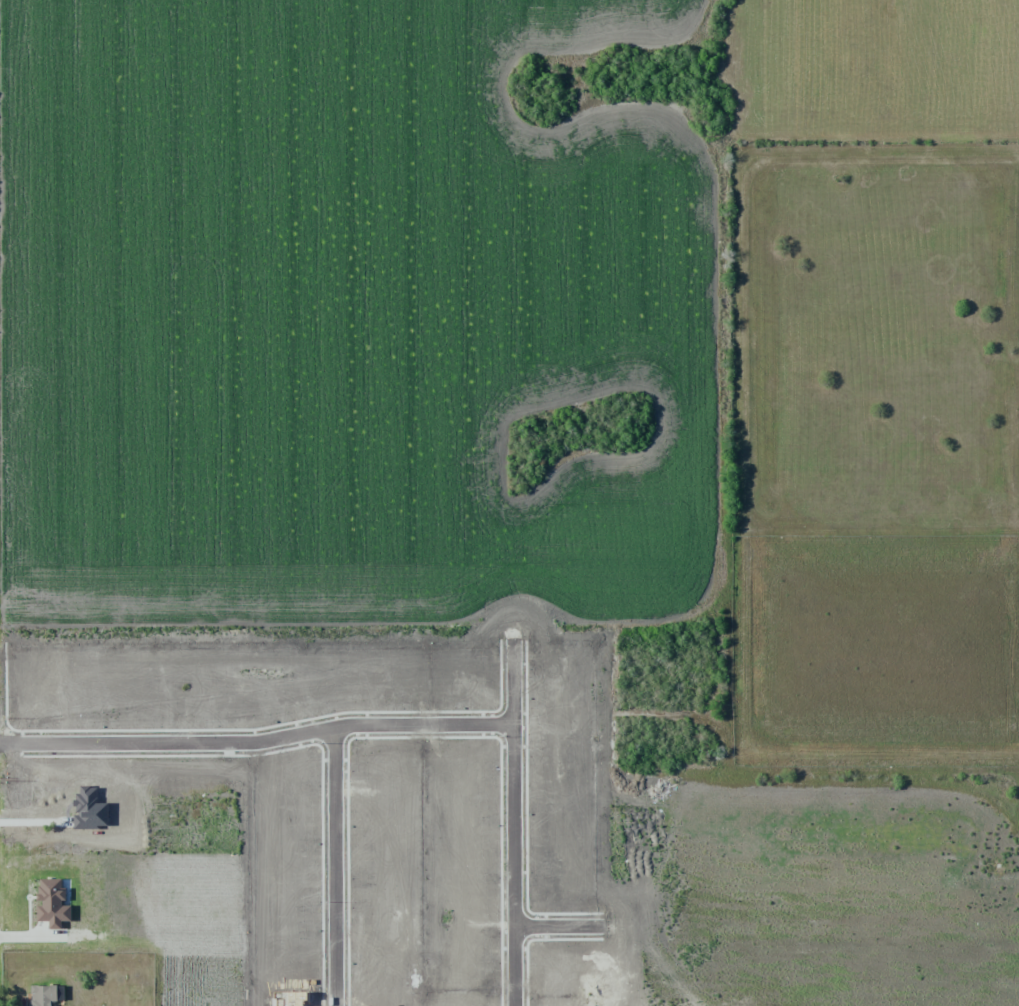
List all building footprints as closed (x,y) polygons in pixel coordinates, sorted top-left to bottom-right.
[(37,921),(48,921),(48,930),(61,929),(61,921),(71,921),(71,905),(64,906),(64,887),(62,887),(62,878),(38,879),(38,903),(36,904),(37,921)] [(51,1000),(63,1001),(64,986),(31,985),(31,1005),(51,1005),(51,1000)]
